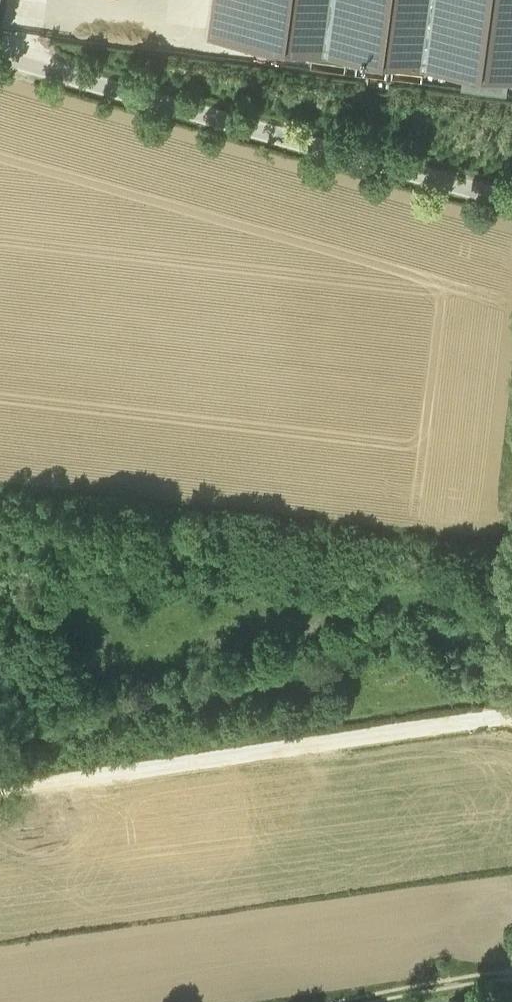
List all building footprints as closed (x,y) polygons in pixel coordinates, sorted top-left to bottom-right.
[(216,38),(511,77),(511,0),(221,0),(216,38)]
